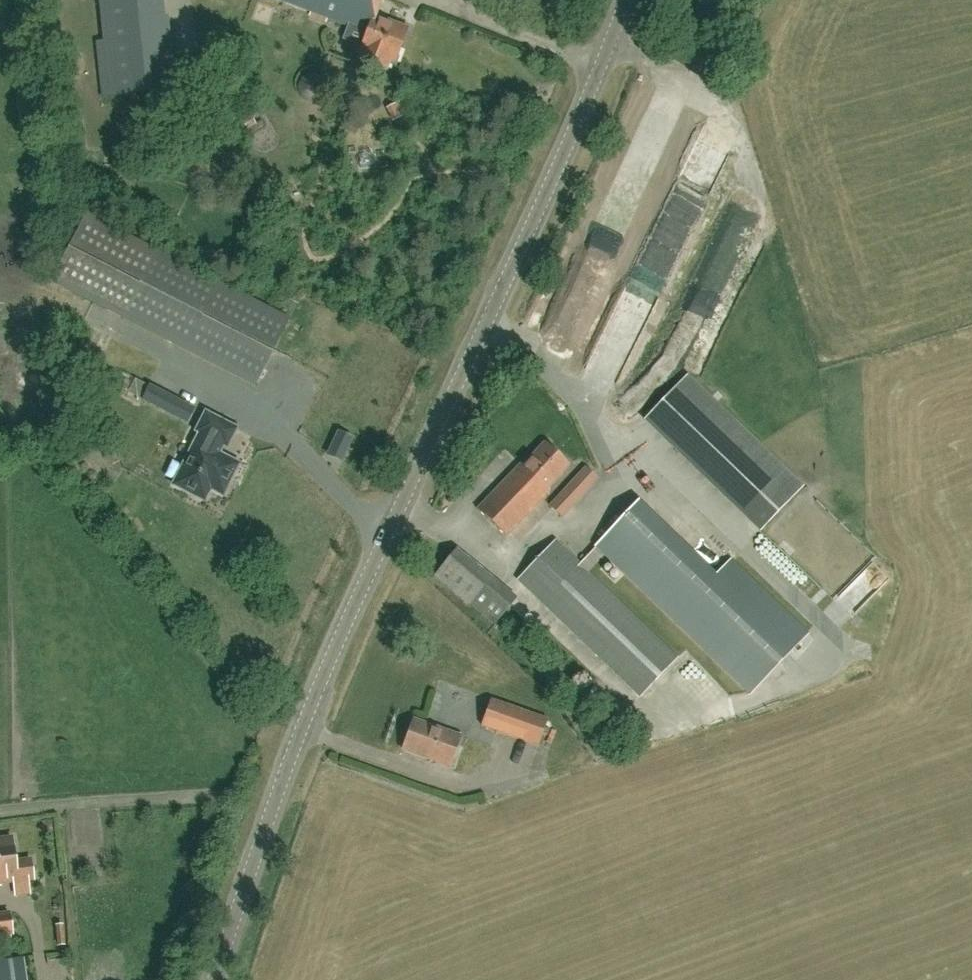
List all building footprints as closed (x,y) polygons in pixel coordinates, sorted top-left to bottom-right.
[(110,97),(148,94),(141,5),(153,4),(153,0),(103,0),(110,97)] [(364,48),(360,57),(386,67),(390,59),(396,61),(408,28),(375,16),(381,0),(279,0),(366,34),(361,47),(364,48)] [(51,283),(122,318),(254,386),(288,320),(156,252),(87,215),(51,283)] [(764,317),(776,320),(779,305),(767,303),(764,317)] [(692,374),(647,421),(764,534),(809,488),(692,374)] [(165,410),(173,395),(149,383),(141,398),(165,410)] [(222,444),(226,445),(235,429),(206,414),(197,431),(201,433),(174,485),(203,500),(209,488),(221,494),(237,464),(217,454),(222,444)] [(331,446),(345,452),(353,436),(339,430),(331,446)] [(547,487),(568,465),(545,443),(524,467),(521,464),(478,510),(506,536),(549,490),(547,487)] [(586,468),(574,480),(549,506),(561,517),(597,479),(586,468)] [(604,553),(674,620),(750,693),(805,636),(728,562),(715,575),(638,502),(596,545),(597,546),(604,553)] [(681,526),(718,563),(726,555),(688,518),(681,526)] [(604,553),(597,546),(580,563),(555,540),(518,579),(641,696),(678,657),(587,570),(604,553)] [(435,576),(494,626),(516,601),(492,579),(457,550),(435,576)] [(538,746),(547,719),(491,699),(481,726),(538,746)] [(449,767),(460,735),(440,728),(439,729),(412,720),(402,749),(429,758),(429,759),(449,767)] [(0,840),(0,882),(33,878),(31,860),(15,862),(11,838),(0,840)] [(12,933),(10,913),(0,914),(0,934),(12,933)] [(23,959),(0,962),(0,979),(26,979),(23,959)]
